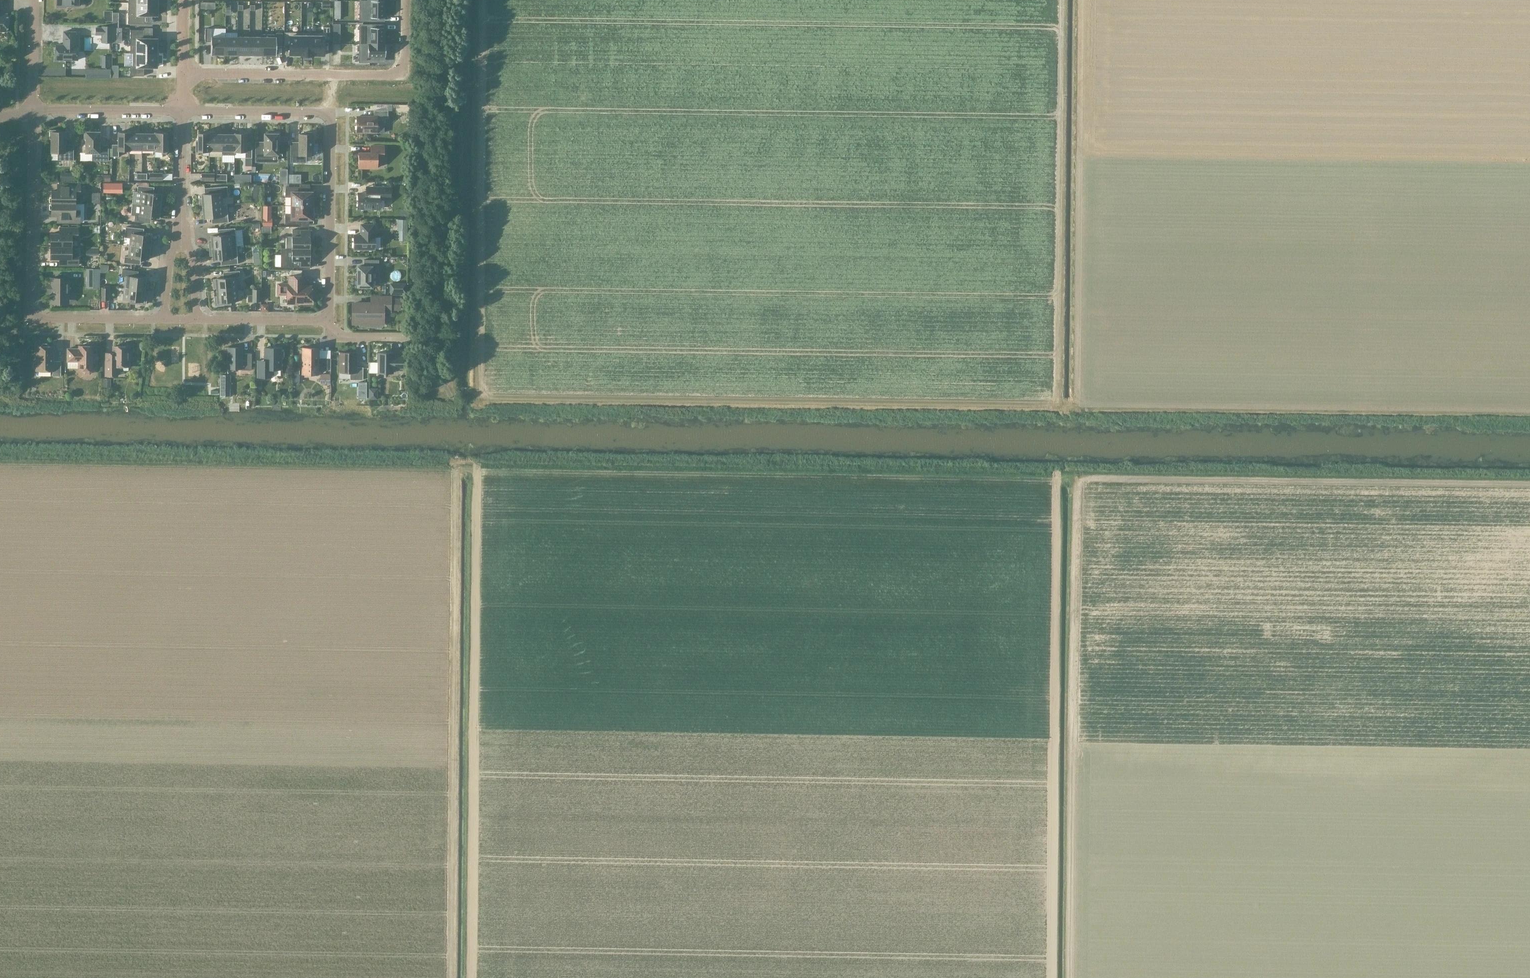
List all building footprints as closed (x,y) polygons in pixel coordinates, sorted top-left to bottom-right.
[(384,15),(384,1),(360,1),(360,10),(363,10),(363,20),(376,21),(377,15),(384,15)] [(157,3),(128,3),(128,24),(144,24),(144,15),(157,15),(157,7),(157,3)] [(383,45),(383,31),(376,30),(376,25),(363,25),(362,35),(360,35),(359,45),(383,45)] [(102,28),(96,28),(96,35),(102,35),(101,42),(111,42),(112,26),(102,26),(102,28)] [(312,32),(312,55),(313,55),(323,55),(324,39),(329,39),(329,27),(323,27),(323,32),(312,32)] [(225,54),(225,36),(211,36),(211,28),(205,28),(205,41),(211,41),(210,54),(225,54)] [(130,53),(132,53),(157,53),(157,48),(156,48),(156,39),(144,39),(144,30),(130,30),(130,53)] [(75,32),(63,32),(63,45),(56,44),(56,59),(77,60),(77,45),(75,45),(75,32)] [(284,32),(284,44),(289,44),(289,55),(300,55),(301,55),(301,32),(284,32)] [(300,55),(312,55),(313,55),(312,55),(312,32),(301,32),(301,55),(300,55)] [(282,46),(282,33),(276,33),(276,34),(261,34),(261,55),(276,55),(276,46),(282,46)] [(261,55),(261,34),(261,37),(249,37),(249,55),(261,55)] [(237,55),(237,36),(225,36),(225,54),(237,55)] [(249,55),(249,37),(237,36),(237,55),(249,55)] [(385,58),(385,45),(383,45),(359,45),(359,62),(362,62),(379,63),(379,57),(385,58)] [(132,53),(132,66),(130,66),(130,76),(143,76),(144,67),(156,67),(156,57),(157,57),(157,53),(132,53)] [(387,111),(375,110),(373,110),(373,117),(357,117),(356,132),(376,132),(376,123),(384,123),(384,118),(387,118),(387,111)] [(49,129),(49,139),(51,139),(51,152),(58,152),(58,160),(73,160),(73,145),(67,145),(65,142),(65,132),(59,131),(59,129),(49,129)] [(84,130),(84,139),(86,139),(85,152),(92,152),(92,160),(108,160),(108,145),(102,145),(99,142),(99,132),(93,132),(93,130),(84,130)] [(129,150),(129,132),(118,132),(118,144),(112,144),(112,156),(118,156),(118,150),(129,150)] [(142,149),(142,133),(135,133),(135,132),(129,132),(129,150),(129,149),(142,149)] [(155,151),(155,132),(148,132),(148,133),(142,133),(142,149),(154,150),(154,151),(155,151)] [(155,132),(155,151),(162,151),(162,153),(168,153),(168,140),(166,140),(166,133),(155,132)] [(265,133),(264,144),(262,146),(256,146),(256,162),(271,162),(271,154),(278,154),(278,141),(280,141),(280,132),(271,132),(270,133),(265,133)] [(299,134),(299,144),(296,147),(290,147),(290,162),(306,162),(306,154),(312,155),(312,141),(314,141),(314,132),(305,132),(305,134),(299,134)] [(209,151),(209,133),(198,133),(198,140),(196,140),(196,153),(201,153),(201,151),(209,151)] [(222,150),(222,134),(215,134),(215,133),(209,133),(209,151),(209,150),(222,150)] [(222,150),(222,155),(235,155),(235,151),(235,133),(228,133),(228,134),(222,134),(222,150)] [(245,158),(252,158),(252,146),(246,146),(246,133),(235,133),(235,151),(245,151),(245,158)] [(358,152),(358,167),(377,168),(377,158),(383,158),(383,146),(371,145),(371,152),(358,152)] [(80,194),(80,184),(57,184),(57,191),(51,191),(51,203),(75,203),(81,203),(81,194),(80,194)] [(98,195),(97,185),(82,186),(82,196),(98,195)] [(137,192),(133,191),(132,203),(140,204),(162,206),(163,199),(161,199),(161,194),(149,192),(149,186),(138,185),(137,192)] [(200,206),(222,204),(222,197),(228,197),(227,186),(213,187),(214,193),(201,194),(202,199),(199,199),(200,206)] [(374,193),(358,193),(358,208),(379,208),(379,199),(390,199),(390,187),(374,186),(374,193)] [(291,205),(312,205),(312,192),(300,192),(300,187),(285,187),(285,197),(291,197),(291,205)] [(75,211),(75,203),(51,203),(51,215),(57,215),(57,222),(80,222),(80,211),(75,211)] [(162,213),(162,206),(140,204),(132,203),(131,214),(135,214),(134,221),(146,222),(146,216),(159,218),(159,213),(162,213)] [(222,204),(200,206),(201,213),(203,213),(203,218),(216,217),(216,223),(228,222),(228,215),(223,216),(222,204)] [(312,219),(312,205),(291,205),(291,214),(285,214),(285,224),(300,224),(300,219),(312,219)] [(374,224),(361,224),(360,235),(353,235),(353,249),(374,249),(374,235),(373,235),(374,224)] [(50,246),(71,246),(71,239),(78,239),(78,228),(60,227),(59,234),(50,233),(50,246)] [(130,245),(152,247),(153,241),(150,240),(151,235),(139,234),(139,228),(125,227),(124,237),(130,238),(130,245)] [(209,248),(236,246),(235,228),(223,229),(223,235),(211,236),(211,241),(209,241),(209,248)] [(286,248),(292,248),(309,248),(309,237),(311,237),(311,230),(292,230),(292,236),(286,236),(286,248)] [(151,254),(152,247),(130,245),(128,256),(124,256),(124,263),(135,264),(136,258),(148,259),(149,254),(151,254)] [(71,253),(71,246),(50,246),(50,258),(59,258),(59,265),(78,265),(78,253),(71,253)] [(236,246),(209,248),(210,255),(212,255),(213,260),(225,259),(226,265),(238,264),(236,246)] [(282,248),(281,267),(298,267),(311,267),(311,260),(309,260),(309,248),(292,248),(286,248),(282,248)] [(363,266),(357,266),(357,286),(371,286),(371,272),(378,272),(378,260),(363,259),(363,266)] [(86,268),(86,287),(100,287),(100,268),(86,268)] [(124,288),(144,290),(145,287),(147,287),(148,279),(145,279),(145,278),(133,276),(134,271),(122,269),(121,276),(125,276),(124,288)] [(216,290),(237,289),(236,277),(240,277),(239,270),(227,271),(228,277),(215,278),(215,279),(213,279),(214,288),(216,288),(216,290)] [(311,286),(304,286),(304,276),(288,276),(288,284),(278,284),(278,294),(287,294),(287,303),(297,303),(297,302),(311,302),(311,294),(312,294),(312,288),(311,288),(311,286)] [(51,299),(68,300),(68,278),(51,278),(51,285),(48,285),(48,292),(51,292),(51,299)] [(405,284),(390,284),(390,292),(405,292),(405,284)] [(144,296),(144,290),(124,288),(123,300),(136,301),(136,303),(145,304),(146,296),(144,296)] [(237,289),(216,290),(217,296),(215,297),(215,305),(224,304),(224,302),(238,301),(237,289)] [(383,323),(383,312),(391,312),(391,310),(400,310),(401,298),(391,298),(391,295),(370,295),(370,304),(353,304),(353,322),(383,323)] [(33,363),(33,367),(35,369),(36,369),(36,371),(52,371),(52,376),(60,376),(60,361),(53,361),(53,346),(48,346),(48,345),(47,343),(43,343),(41,345),(41,346),(36,346),(36,362),(35,362),(33,363)] [(92,370),(92,346),(79,346),(79,349),(67,349),(67,361),(78,361),(78,370),(92,370)] [(122,366),(128,366),(128,346),(113,346),(113,356),(105,356),(105,375),(117,375),(117,369),(121,369),(122,368),(122,366)] [(242,347),(227,347),(227,368),(241,368),(241,370),(251,370),(251,353),(242,353),(242,347)] [(257,364),(257,377),(271,377),(271,369),(281,369),(281,358),(283,357),(283,351),(281,350),(281,348),(264,347),(264,364),(257,364)] [(302,348),(302,374),(318,374),(318,370),(327,370),(327,358),(318,358),(318,348),(302,348)] [(356,352),(340,352),(340,372),(350,372),(350,379),(362,380),(363,367),(355,367),(356,352)] [(368,362),(368,372),(377,373),(392,373),(392,368),(403,368),(403,356),(392,355),(393,353),(377,353),(377,362),(368,362)]
